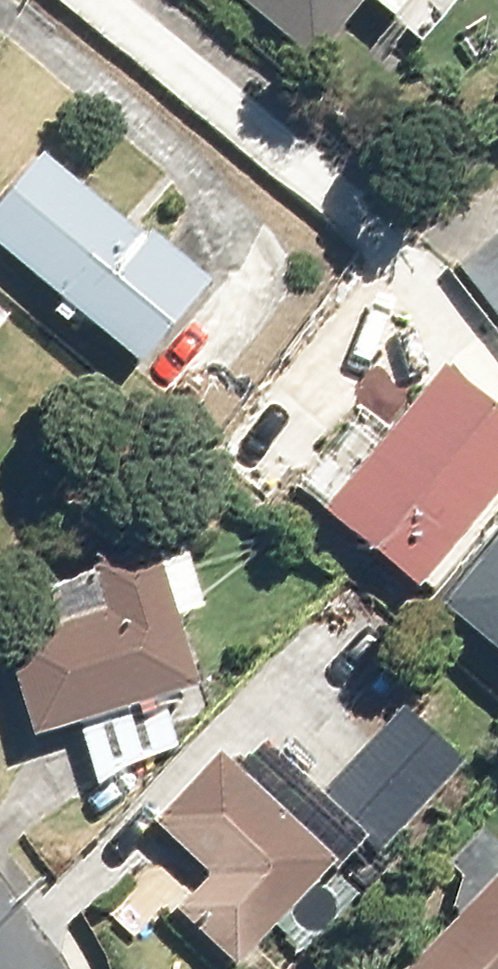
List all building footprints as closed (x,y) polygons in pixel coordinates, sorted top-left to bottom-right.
[(308,63),(362,0),(234,0),(308,63)] [(0,198),(0,257),(133,370),(203,288),(40,151),(0,198)] [(496,319),(497,317),(497,243),(462,266),(496,319)] [(497,486),(497,431),(429,375),(316,514),(413,591),(497,486)] [(447,596),(497,639),(497,538),(447,596)] [(1,647),(26,738),(188,693),(150,556),(85,574),(98,621),(1,647)] [(460,763),(401,713),(322,805),(380,855),(460,763)] [(323,872),(210,759),(144,824),(199,879),(168,909),(226,967),(323,872)] [(487,882),(400,968),(497,968),(497,893),(487,882)]
